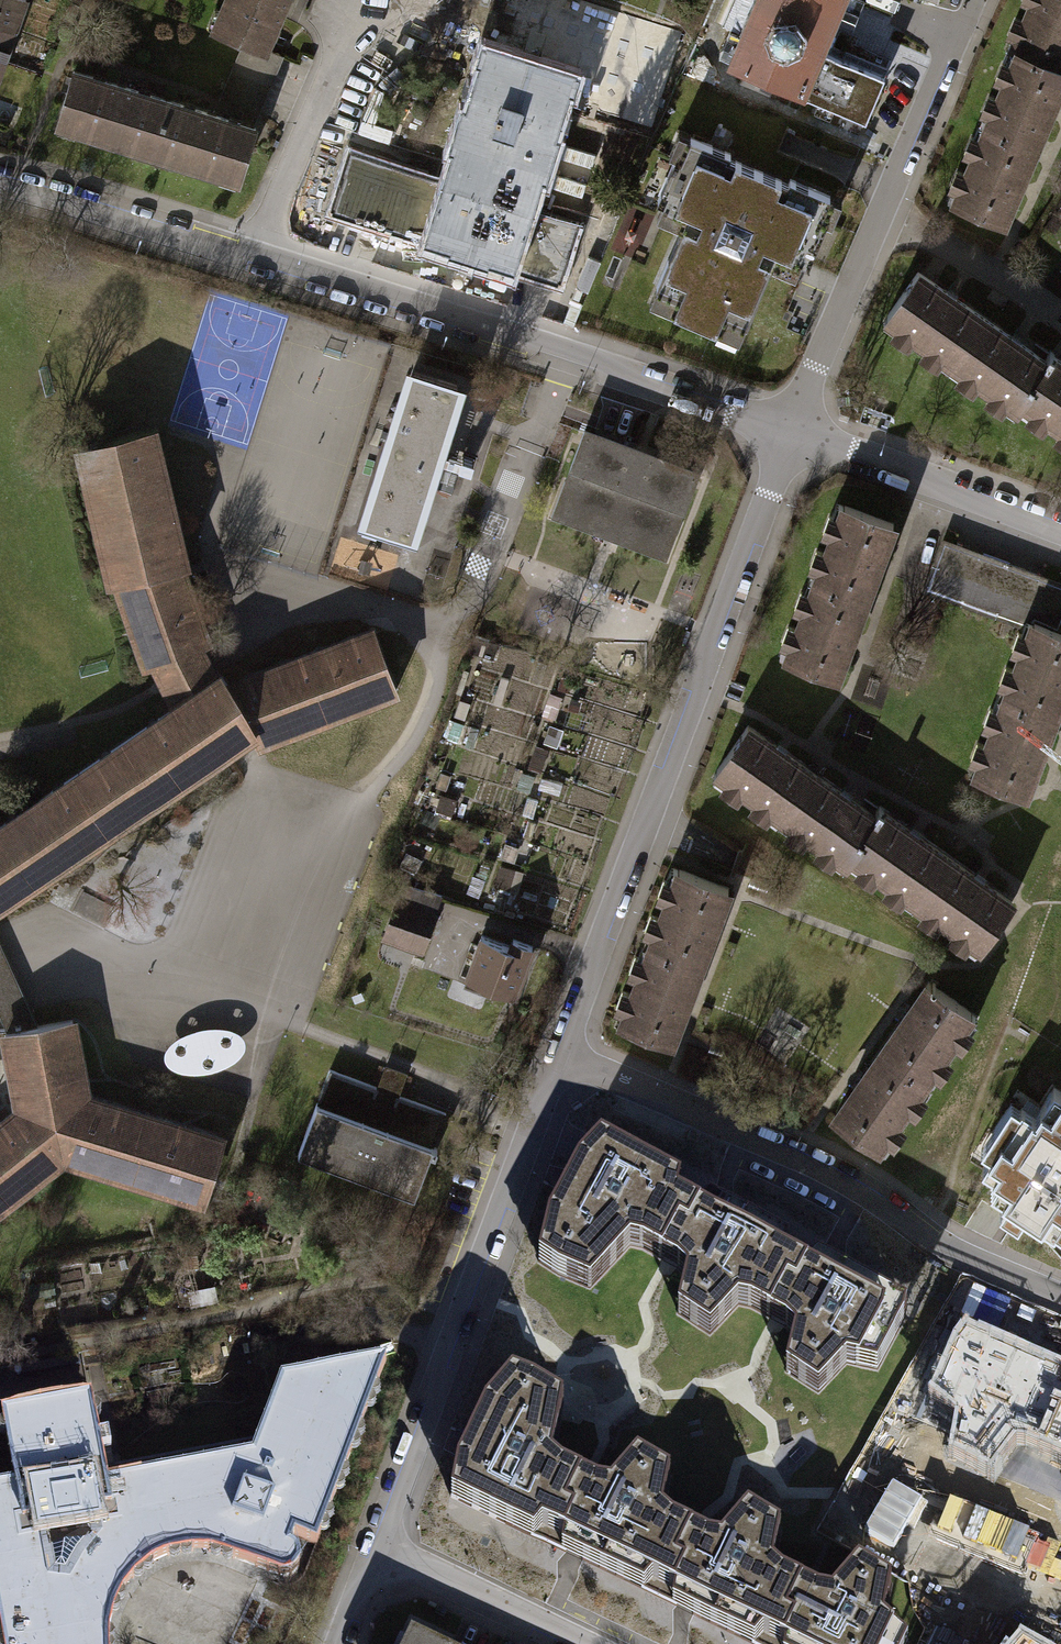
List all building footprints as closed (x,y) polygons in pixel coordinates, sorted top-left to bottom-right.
[(27,3),(18,0),(0,0),(0,79),(27,3)] [(266,55),(290,0),(220,0),(207,29),(243,45),(266,55)] [(796,93),(815,48),(836,0),(754,0),(727,63),(796,93)] [(821,50),(882,77),(887,67),(832,44),(840,23),(851,28),(863,0),(842,0),(821,50)] [(1060,58),(1060,0),(1029,0),(1008,52),(1012,54),(950,203),(998,223),(1060,72),(1056,70),(1060,58)] [(439,183),(420,246),(516,275),(535,216),(576,72),(480,44),(439,183)] [(243,45),(233,73),(269,88),(282,61),(266,55),(243,45)] [(796,93),(861,120),(879,75),(821,50),(815,48),(796,93)] [(220,103),(257,118),(269,88),(233,73),(220,103)] [(54,132),(243,191),(261,134),(72,75),(54,132)] [(676,157),(670,154),(652,197),(683,210),(651,284),(675,294),(668,309),(712,328),(718,312),(741,322),(772,249),(804,262),(822,218),(816,215),(825,194),(785,178),(783,183),(724,157),(726,153),(685,136),(676,157)] [(439,183),(352,157),(333,219),(420,246),(439,183)] [(561,289),(580,230),(535,216),(516,275),(561,289)] [(948,360),(978,316),(913,270),(882,314),(948,360)] [(1019,398),(1043,362),(978,316),(948,360),(1013,406),(1019,398)] [(1019,398),(1060,428),(1060,363),(1049,354),(1043,362),(1019,398)] [(459,384),(412,370),(365,522),(411,537),(459,384)] [(700,471),(584,428),(570,466),(572,466),(553,514),(595,531),(598,523),(628,534),(625,542),(667,557),(685,506),(686,507),(700,471)] [(197,645),(207,641),(180,563),(184,562),(152,429),(82,446),(113,579),(118,578),(145,657),(148,664),(158,661),(180,704),(215,681),(197,645)] [(860,601),(888,524),(839,506),(811,582),(860,601)] [(940,541),(922,589),(1027,627),(1028,623),(1052,632),(1060,608),(1060,585),(961,549),(940,541)] [(831,677),(860,601),(811,582),(782,659),(831,677)] [(934,597),(920,591),(902,637),(915,643),(934,597)] [(1060,684),(1060,635),(1052,632),(1028,623),(1027,627),(1000,699),(1049,717),(1060,684)] [(373,630),(228,686),(249,727),(251,730),(257,740),(395,687),(373,630)] [(227,746),(226,745),(251,730),(249,727),(228,686),(221,676),(215,681),(180,704),(0,827),(0,901),(227,746)] [(1020,793),(1049,717),(1000,699),(971,775),(1020,793)] [(808,772),(744,726),(713,769),(778,815),(808,772)] [(848,854),(873,818),(808,772),(778,815),(843,861),(848,854)] [(942,856),(878,811),(873,818),(848,854),(911,899),(942,856)] [(976,945),(1007,902),(942,856),(911,899),(976,945)] [(693,965),(723,889),(675,870),(645,947),(693,965)] [(441,896),(407,886),(399,905),(433,918),(441,896)] [(384,932),(424,948),(434,918),(433,918),(399,905),(395,904),(384,932)] [(481,935),(463,983),(487,992),(490,985),(514,994),(532,946),(513,939),(510,946),(481,935)] [(7,1032),(36,1027),(0,944),(0,1016),(7,1032)] [(664,1041),(693,965),(645,947),(616,1023),(664,1041)] [(923,984),(876,1050),(919,1080),(966,1014),(923,984)] [(40,1026),(63,1158),(77,1155),(78,1162),(80,1162),(80,1160),(203,1198),(221,1139),(83,1097),(80,1083),(84,1083),(84,1081),(81,1081),(70,1021),(72,1021),(72,1019),(40,1026)] [(204,1024),(185,1030),(175,1036),(166,1044),(165,1059),(169,1065),(179,1069),(193,1071),(207,1070),(225,1066),(236,1059),(246,1049),(246,1039),(240,1029),(222,1025),(204,1024)] [(40,1026),(36,1027),(7,1032),(5,1032),(5,1034),(8,1034),(18,1093),(16,1093),(16,1095),(20,1094),(23,1108),(0,1126),(0,1204),(48,1166),(49,1168),(51,1167),(50,1160),(63,1158),(40,1026)] [(876,1050),(829,1117),(871,1147),(919,1080),(876,1050)] [(329,1069),(298,1153),(415,1197),(431,1153),(435,1154),(437,1148),(433,1146),(446,1113),(329,1069)] [(1055,1098),(1036,1126),(1013,1111),(980,1161),(990,1168),(982,1180),(999,1191),(993,1200),(1008,1210),(1001,1221),(1020,1234),(1027,1223),(1060,1245),(1060,1102),(1055,1098)] [(544,1238),(538,1261),(556,1274),(577,1284),(582,1270),(603,1275),(630,1246),(643,1249),(649,1237),(683,1255),(677,1268),(686,1277),(681,1295),(697,1309),(689,1322),(710,1335),(738,1305),(751,1307),(758,1295),(792,1314),(785,1326),(794,1335),(790,1354),(805,1368),(797,1380),(818,1393),(847,1363),(859,1366),(865,1354),(882,1363),(905,1321),(877,1307),(883,1295),(831,1266),(824,1280),(818,1276),(821,1261),(793,1246),(787,1257),(783,1255),(782,1257),(769,1250),(776,1236),(723,1208),(716,1220),(709,1217),(713,1202),(601,1142),(578,1166),(547,1221),(547,1223),(568,1235),(565,1242),(544,1238)] [(215,1286),(188,1290),(191,1305),(217,1300),(215,1286)] [(1056,1373),(1047,1386),(1040,1383),(1046,1369),(991,1345),(985,1359),(966,1351),(966,1349),(957,1345),(939,1389),(956,1396),(950,1409),(960,1417),(957,1436),(974,1449),(968,1461),(989,1473),(1015,1441),(1027,1443),(1033,1430),(1049,1437),(1043,1450),(1060,1457),(1060,1376),(1056,1373)] [(0,1489),(0,1623),(4,1643),(108,1643),(108,1642),(112,1614),(118,1599),(127,1586),(149,1565),(177,1554),(206,1552),(225,1556),(261,1569),(280,1577),(288,1577),(296,1573),(300,1564),(298,1555),(291,1548),(295,1537),(317,1545),(386,1360),(302,1376),(294,1397),(278,1391),(259,1440),(104,1470),(91,1400),(2,1417),(15,1487),(0,1489)] [(512,1376),(483,1410),(456,1465),(451,1497),(565,1553),(576,1541),(582,1544),(576,1557),(629,1584),(636,1571),(650,1577),(649,1579),(653,1581),(648,1593),(676,1606),(686,1595),(693,1598),(686,1612),(740,1638),(747,1624),(761,1631),(760,1633),(764,1635),(759,1643),(893,1643),(888,1642),(894,1629),(885,1621),(888,1602),(872,1589),(879,1576),(859,1564),(831,1594),(818,1593),(813,1605),(778,1589),(784,1575),(774,1567),(777,1549),(762,1534),(769,1523),(747,1510),(721,1541),(708,1539),(702,1551),(667,1535),(673,1522),(664,1513),(667,1495),(652,1481),(658,1470),(637,1456),(611,1488),(597,1485),(591,1498),(557,1481),(563,1468),(552,1460),(560,1421),(544,1406),(551,1395),(537,1386),(512,1376)]
